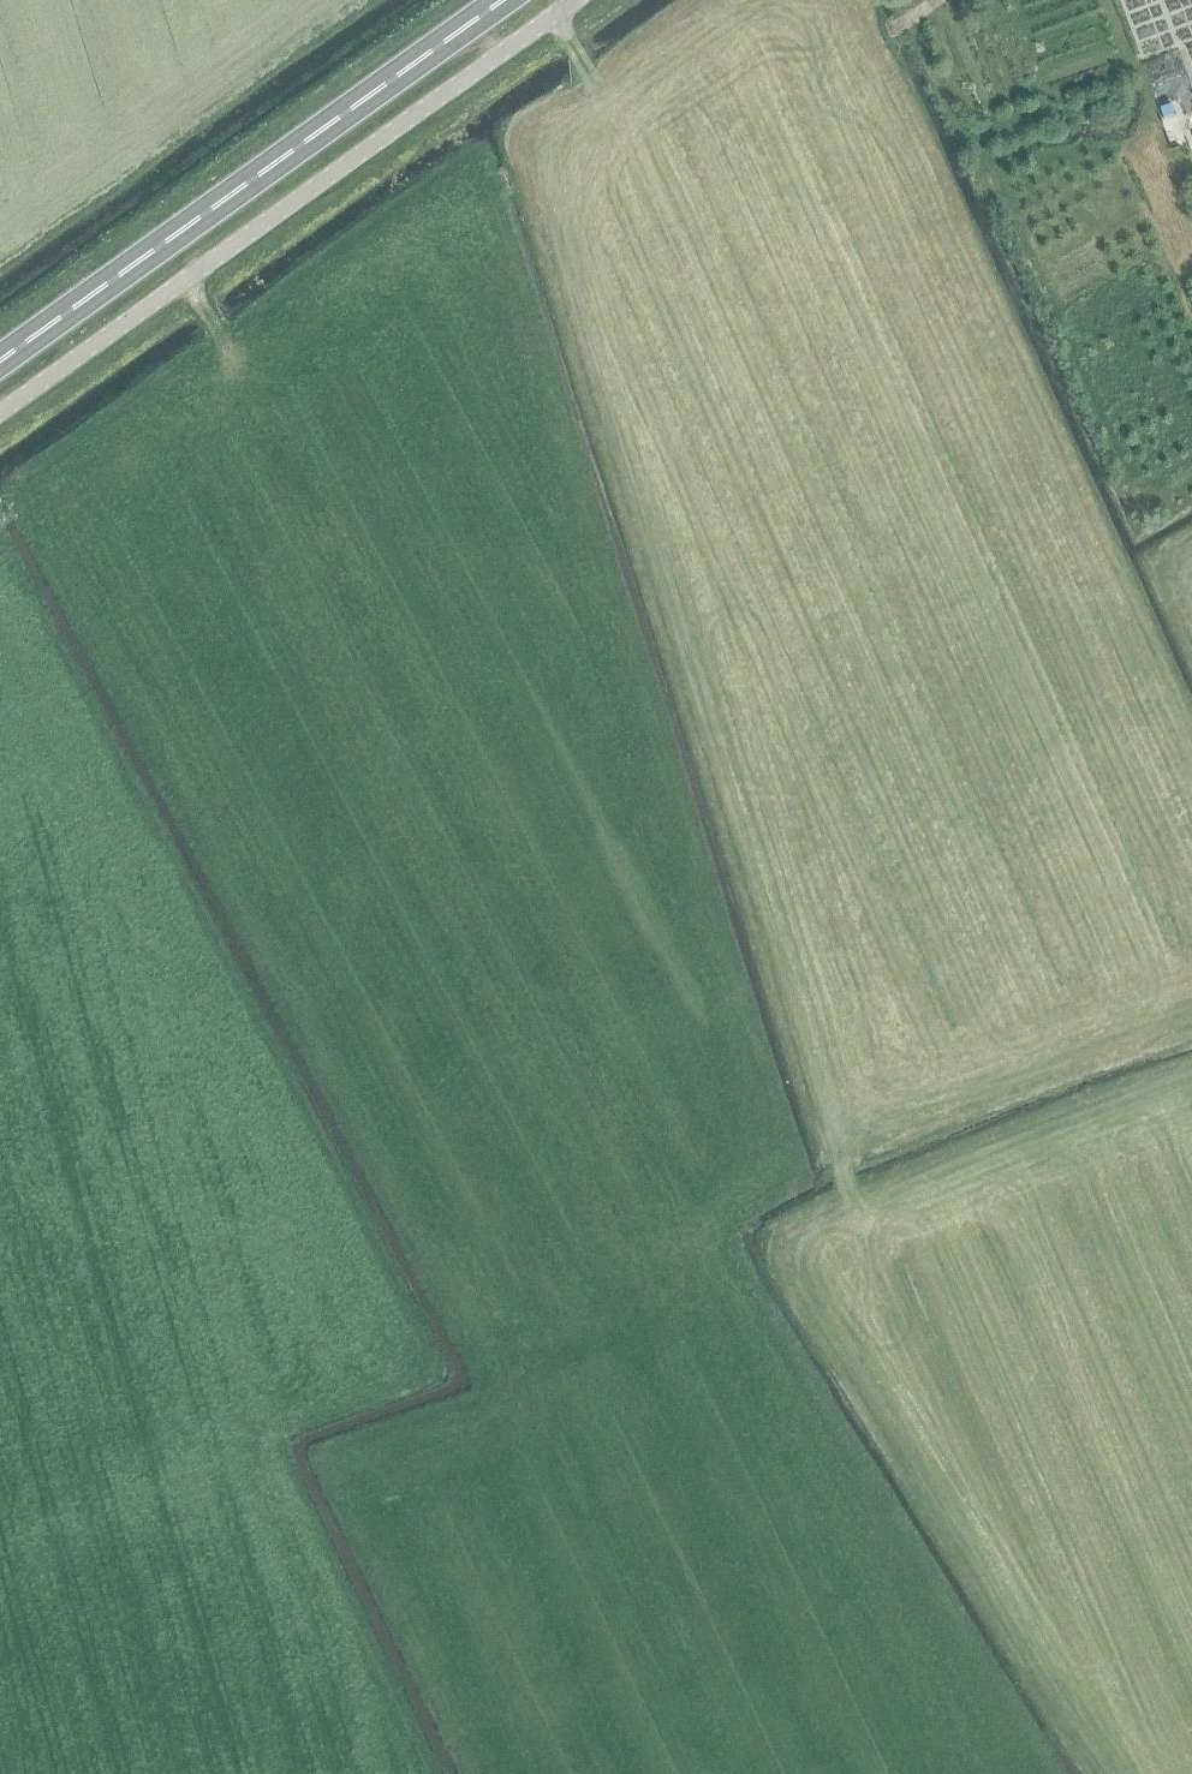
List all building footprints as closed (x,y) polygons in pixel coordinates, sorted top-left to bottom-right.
[(1139,61),(1178,48),(1173,31),(1191,25),(1191,0),(1120,0),(1139,61)]
